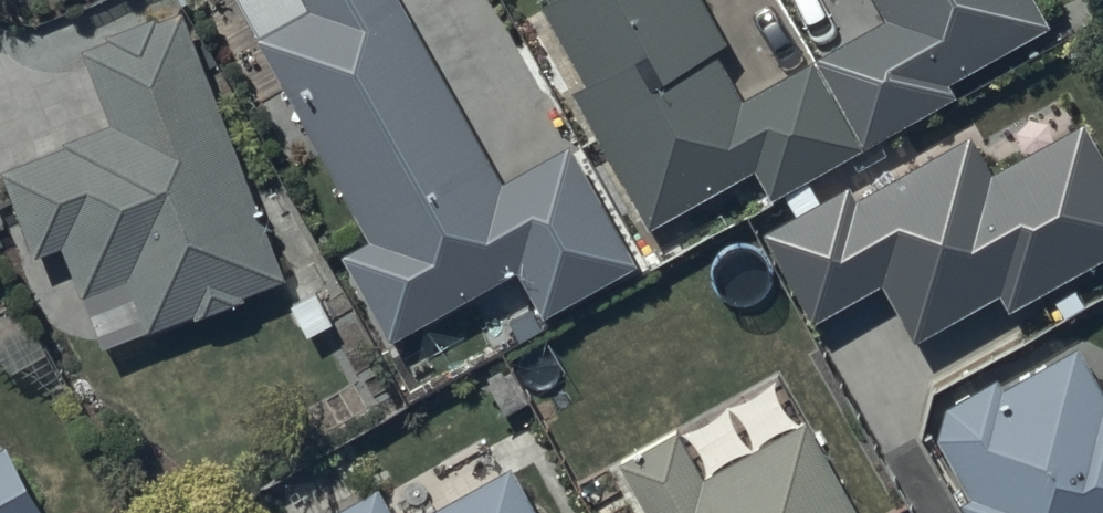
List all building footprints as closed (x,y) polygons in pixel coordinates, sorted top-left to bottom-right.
[(505,177),(404,0),(303,0),(310,12),(259,41),(375,246),(349,261),(395,342),(517,273),(544,321),(641,266),(569,141),(505,177)] [(887,17),(742,99),(712,47),(726,39),(703,0),(560,0),(544,9),(590,90),(574,99),(650,230),(755,170),(774,204),(957,99),(949,85),(1051,27),(1036,0),(877,0),(887,17)] [(118,128),(1,170),(35,261),(61,252),(98,354),(283,287),(184,16),(89,51),(118,128)] [(765,233),(815,322),(882,284),(916,344),(1001,297),(1009,312),(1102,260),(1102,159),(1085,127),(995,177),(972,137),(860,199),(852,185),(765,233)] [(1077,347),(1004,390),(998,380),(946,410),(938,440),(973,503),(963,508),(966,512),(1102,512),(1102,390),(1077,347)] [(618,462),(646,512),(858,512),(809,422),(700,481),(674,433),(618,462)] [(6,449),(0,452),(0,512),(41,512),(6,449)] [(511,469),(430,512),(535,512),(511,469)] [(337,512),(393,512),(380,489),(337,512)]
